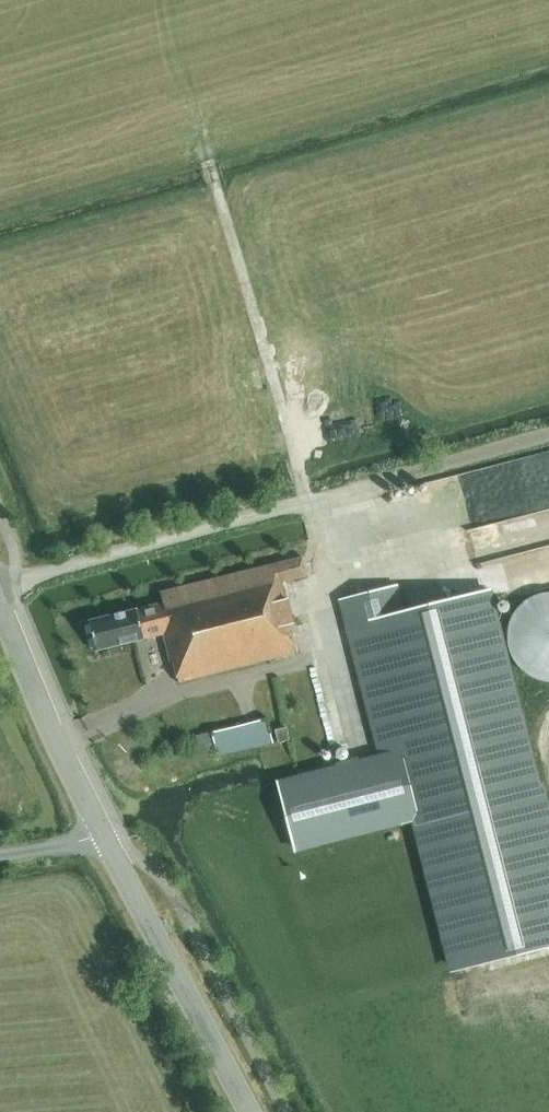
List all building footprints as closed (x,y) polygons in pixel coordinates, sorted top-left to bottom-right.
[(283,581),(308,575),(303,557),(160,592),(163,603),(89,621),(96,650),(164,634),(171,663),(173,662),(178,682),(296,653),(291,634),(296,633),(283,581)] [(341,600),(380,757),(278,784),(295,848),(417,818),(454,968),(548,944),(548,829),(539,789),(533,790),(484,593),(405,613),(398,585),(341,600)] [(534,595),(527,598),(520,604),(516,609),(511,616),(509,624),(508,633),(508,640),(509,648),(512,656),(516,662),(521,668),(527,673),(534,677),(541,680),(548,681),(548,591),(543,592),(534,595)] [(219,757),(274,744),(267,719),(212,733),(219,757)] [(278,743),(290,740),(286,727),(275,730),(278,743)]
